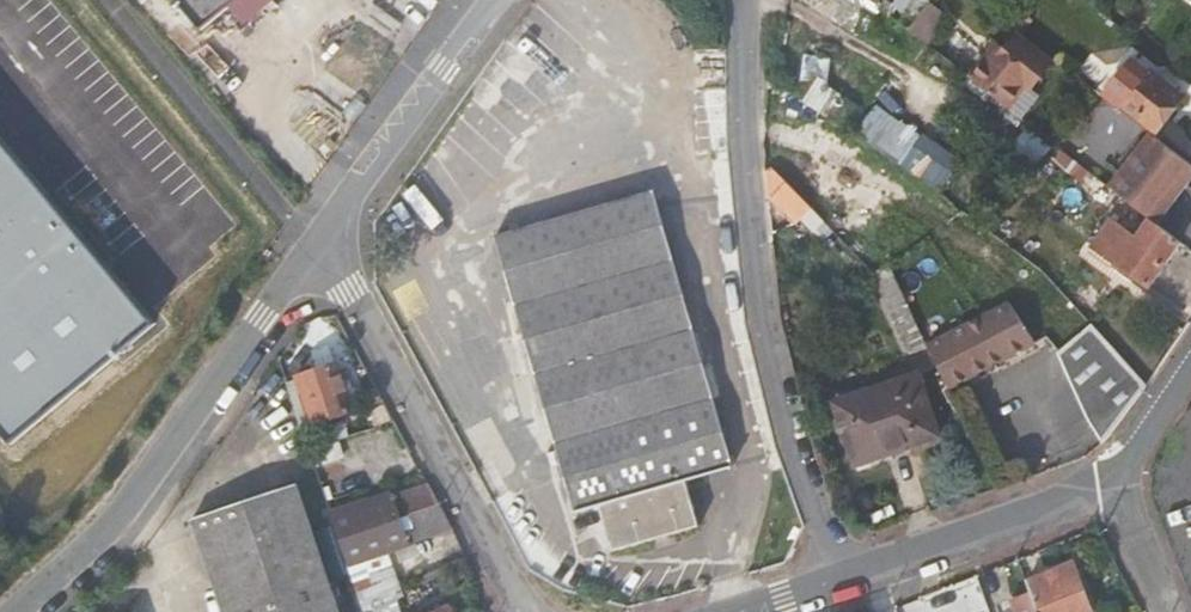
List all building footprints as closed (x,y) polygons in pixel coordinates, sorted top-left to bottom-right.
[(180,184),(26,0),(0,0),(0,333),(180,184)] [(208,38),(253,0),(176,0),(208,38)] [(878,8),(884,0),(867,0),(878,8)] [(938,10),(922,32),(933,43),(951,19),(938,10)] [(1022,13),(1011,27),(1020,34),(1030,20),(1022,13)] [(1017,39),(981,88),(1015,114),(1051,65),(1017,39)] [(1128,100),(1124,104),(1159,131),(1183,98),(1174,91),(1178,84),(1163,72),(1158,78),(1150,71),(1138,85),(1133,81),(1122,95),(1128,100)] [(814,105),(845,111),(849,89),(818,83),(814,105)] [(950,94),(899,168),(947,202),(998,128),(950,94)] [(1153,136),(1112,189),(1143,213),(1153,222),(1155,223),(1190,178),(1190,165),(1153,136)] [(1066,153),(1061,149),(1054,157),(1059,162),(1066,153)] [(1059,162),(1054,157),(1050,160),(1087,190),(1092,183),(1080,174),(1085,168),(1066,153),(1059,162)] [(886,221),(897,188),(816,158),(804,191),(886,221)] [(1143,213),(1112,189),(1085,168),(1080,174),(1092,183),(1087,190),(1134,225),(1143,213)] [(812,207),(788,182),(774,196),(797,221),(812,207)] [(645,191),(490,238),(577,513),(599,506),(614,552),(700,526),(687,481),(732,466),(704,374),(645,191)] [(1180,243),(1155,223),(1153,222),(1139,239),(1113,221),(1095,247),(1149,287),(1180,243)] [(930,345),(950,389),(1034,345),(1010,304),(930,345)] [(1060,353),(1120,421),(1128,413),(1147,388),(1095,325),(1060,353)] [(339,364),(301,377),(317,425),(355,411),(347,388),(353,386),(348,370),(342,373),(339,364)] [(911,378),(833,408),(857,468),(936,437),(911,378)] [(194,522),(223,611),(337,611),(295,488),(194,522)] [(443,507),(432,489),(382,504),(382,502),(333,518),(340,540),(443,507)] [(388,551),(454,529),(443,507),(340,540),(349,564),(388,551)] [(349,564),(361,602),(393,591),(400,589),(388,551),(349,564)] [(1071,564),(1049,572),(1051,578),(1073,570),(1071,564)] [(1025,580),(1030,592),(1037,611),(1041,611),(1089,611),(1073,570),(1051,578),(1049,572),(1025,580)] [(364,611),(401,611),(393,591),(361,602),(364,611)] [(1030,592),(1011,598),(1016,611),(1037,611),(1030,592)]
